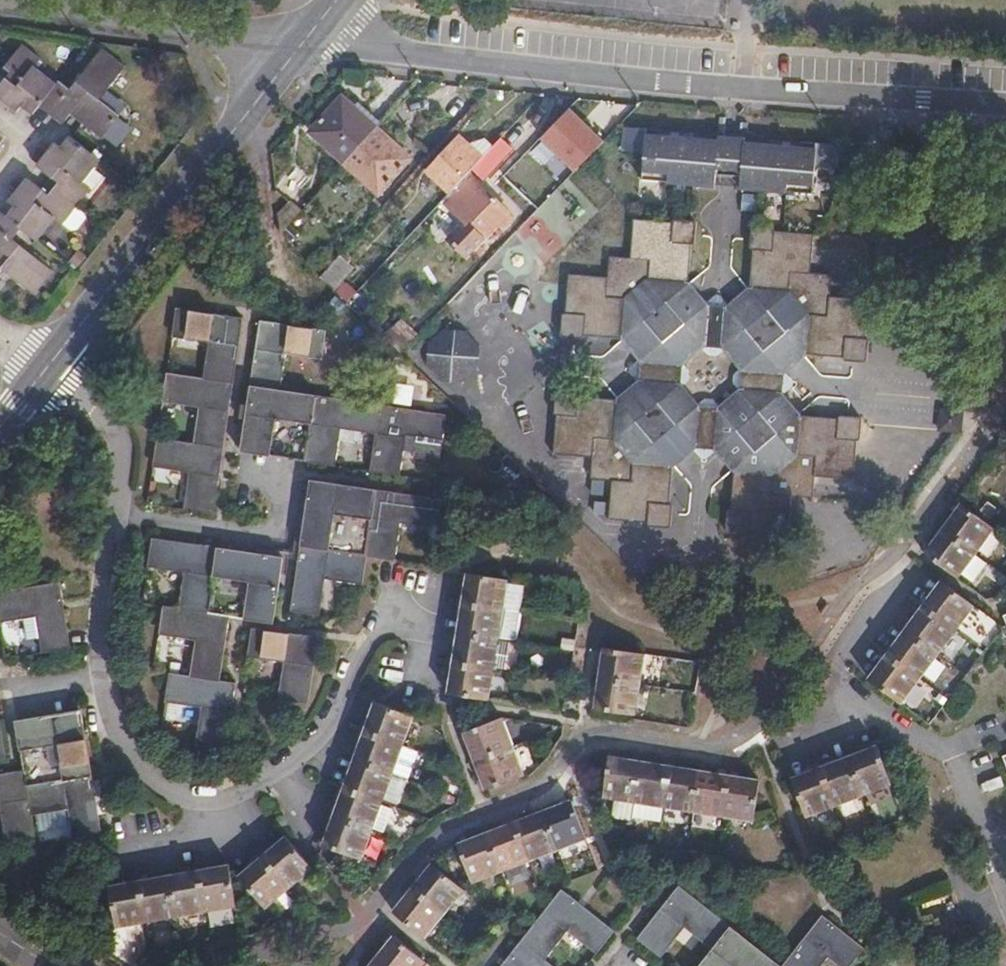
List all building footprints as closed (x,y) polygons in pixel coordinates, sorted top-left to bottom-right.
[(0,86),(0,99),(17,112),(22,106),(33,115),(39,106),(57,84),(35,68),(41,61),(22,46),(4,68),(11,73),(0,86)] [(57,84),(39,106),(63,125),(72,114),(103,138),(119,118),(99,102),(124,70),(102,51),(70,92),(58,82),(57,84)] [(312,133),(345,163),(376,129),(380,125),(361,107),(357,111),(344,100),(312,133)] [(572,106),(542,137),(580,174),(610,143),(572,106)] [(669,182),(672,182),(715,186),(715,176),(719,141),(647,136),(647,129),(626,128),(623,151),(645,153),(643,172),(669,175),(669,182)] [(376,129),(345,163),(380,196),(411,161),(376,129)] [(101,161),(70,136),(61,147),(55,142),(37,166),(55,180),(60,184),(55,189),(55,190),(77,207),(91,189),(85,183),(101,161)] [(472,172),(485,158),(463,137),(431,171),(452,192),(456,188),(468,176),(472,172)] [(513,152),(501,140),(485,158),(472,172),(483,182),(513,152)] [(719,141),(715,176),(740,178),(744,143),(719,141)] [(744,143),(740,178),(740,188),(787,192),(788,185),(814,187),(815,167),(835,169),(837,145),(816,144),(816,150),(774,146),(744,143)] [(295,170),(276,190),(279,212),(302,187),(308,181),(295,170)] [(643,180),(663,182),(669,182),(669,175),(643,172),(643,180)] [(456,188),(452,192),(442,203),(482,241),(497,226),(504,233),(515,222),(507,215),(509,213),(468,176),(456,188)] [(15,206),(7,217),(21,228),(38,242),(54,220),(62,226),(64,224),(77,207),(55,190),(49,197),(45,193),(41,189),(27,178),(9,201),(15,206)] [(60,184),(55,180),(51,186),(55,190),(55,189),(60,184)] [(669,182),(663,182),(662,197),(671,198),(672,182),(669,182)] [(788,185),(787,192),(813,194),(814,187),(788,185)] [(49,197),(55,190),(51,186),(45,193),(49,197)] [(302,187),(279,212),(280,219),(281,233),(315,198),(302,187)] [(77,207),(64,224),(73,231),(78,230),(89,216),(77,207)] [(3,270),(35,296),(54,273),(14,241),(21,228),(7,217),(0,212),(0,274),(3,270)] [(558,392),(556,393),(555,394),(553,412),(557,417),(554,454),(591,458),(590,478),(611,482),(608,520),(647,523),(648,526),(668,529),(670,527),(670,525),(672,506),(669,504),(673,469),(696,449),(703,460),(706,460),(714,451),(731,472),(733,473),(730,508),(727,511),(725,528),(725,532),(727,533),(748,534),(750,531),(788,535),(791,496),(812,498),(815,476),(853,480),(857,442),(859,440),(860,438),(862,421),(860,418),(841,416),(837,419),(801,416),(784,393),(794,384),(785,372),(806,354),(844,358),(845,361),(864,364),(867,361),(869,346),(869,343),(866,338),(866,333),(868,300),(830,296),(832,275),(811,272),(814,235),(775,231),(775,228),(755,226),(751,229),(749,249),(753,251),(750,286),(728,305),(721,297),(717,296),(707,303),(689,282),(693,245),(695,242),(696,223),(695,222),(675,219),(672,223),(634,220),(630,259),(610,257),(608,277),(569,274),(565,313),(562,315),(560,334),(562,337),(581,339),(584,336),(621,339),(639,364),(629,370),(629,373),(638,380),(615,399),(579,396),(577,393),(575,393),(561,391),(558,392)] [(357,267),(344,254),(324,277),(336,288),(357,267)] [(210,341),(203,379),(233,383),(243,319),(176,308),(172,335),(210,341)] [(253,370),(251,386),(281,391),(287,352),(323,356),(325,340),(327,331),(261,322),(253,370)] [(444,329),(428,343),(426,364),(440,382),(462,383),(479,369),(480,346),(468,331),(444,329)] [(335,332),(327,331),(325,340),(334,341),(335,332)] [(199,404),(194,444),(223,448),(233,383),(203,379),(167,374),(163,399),(199,404)] [(251,386),(245,422),(275,427),(281,391),(251,386)] [(310,432),(306,462),(335,466),(339,443),(341,429),(345,401),(281,391),(275,427),(310,432)] [(341,429),(361,433),(377,435),(372,472),(400,476),(410,411),(345,401),(341,429)] [(961,433),(963,411),(957,410),(941,409),(939,430),(961,433)] [(275,427),(245,422),(241,452),(306,462),(310,432),(275,427)] [(341,429),(339,443),(359,446),(361,433),(341,429)] [(223,448),(194,444),(157,438),(153,464),(190,470),(184,510),(214,514),(223,448)] [(431,469),(430,479),(439,481),(440,471),(431,469)] [(310,481),(300,547),(330,551),(340,486),(310,481)] [(330,551),(367,556),(376,491),(340,486),(330,551)] [(376,491),(367,556),(395,560),(401,521),(437,526),(442,501),(376,491)] [(961,504),(943,529),(975,553),(994,529),(961,504)] [(975,553),(943,529),(925,553),(957,578),(961,573),(974,555),(975,553)] [(185,570),(179,610),(208,614),(214,578),(218,548),(152,539),(148,564),(185,570)] [(330,551),(300,547),(291,611),(316,615),(322,579),(362,585),(367,556),(330,551)] [(283,558),(218,548),(214,578),(279,588),(283,558)] [(974,555),(961,573),(973,583),(987,564),(974,555)] [(467,573),(462,604),(472,606),(477,574),(467,573)] [(477,574),(472,606),(503,611),(508,582),(508,580),(477,574)] [(208,614),(229,617),(273,623),(279,588),(214,578),(208,614)] [(746,581),(745,593),(749,594),(756,594),(757,582),(746,581)] [(23,618),(36,617),(39,638),(40,644),(42,653),(71,648),(60,582),(0,591),(0,621),(23,618)] [(508,582),(503,611),(519,613),(524,585),(508,582)] [(941,582),(923,606),(931,612),(949,587),(941,582)] [(949,587),(931,612),(956,631),(975,606),(949,587)] [(749,594),(745,593),(738,593),(737,604),(748,605),(749,594)] [(462,604),(457,633),(467,635),(472,606),(462,604)] [(472,606),(467,635),(498,640),(503,611),(472,606)] [(923,606),(905,630),(913,636),(931,612),(923,606)] [(197,638),(191,677),(220,681),(229,617),(208,614),(179,610),(163,608),(159,632),(197,638)] [(519,613),(503,611),(498,640),(514,642),(519,613)] [(931,612),(913,636),(938,655),(956,631),(931,612)] [(36,617),(23,618),(26,640),(39,638),(36,617)] [(253,627),(248,653),(284,659),(278,699),(308,704),(317,637),(253,627)] [(905,630),(886,654),(894,660),(913,636),(905,630)] [(457,633),(452,663),(462,665),(467,635),(457,633)] [(467,635),(462,665),(493,670),(498,640),(467,635)] [(913,636),(894,660),(920,679),(938,655),(913,636)] [(19,657),(42,653),(40,644),(18,647),(19,657)] [(603,648),(598,679),(639,685),(639,680),(644,654),(603,648)] [(894,660),(886,654),(868,678),(876,684),(894,660)] [(894,660),(876,684),(901,704),(920,679),(894,660)] [(462,665),(452,663),(448,693),(458,694),(462,665)] [(462,665),(458,694),(488,700),(493,670),(462,665)] [(220,681),(191,677),(169,674),(165,700),(202,706),(196,745),(225,749),(236,684),(220,681)] [(639,685),(598,679),(593,709),(633,715),(639,685)] [(374,702),(364,732),(374,735),(385,706),(374,702)] [(385,706),(374,735),(403,746),(413,717),(385,706)] [(16,720),(21,750),(87,740),(82,710),(16,720)] [(462,732),(473,761),(512,747),(502,718),(462,732)] [(364,732),(354,759),(364,763),(374,735),(364,732)] [(374,735),(364,763),(393,774),(395,768),(403,746),(374,735)] [(87,740),(21,750),(24,770),(26,786),(92,775),(87,740)] [(877,746),(848,757),(852,767),(881,756),(877,746)] [(512,747),(473,761),(484,791),(523,776),(512,747)] [(633,801),(640,761),(609,756),(603,796),(633,801)] [(881,756),(852,767),(863,796),(892,785),(881,756)] [(848,757),(819,768),(823,777),(838,772),(852,767),(848,757)] [(354,759),(343,788),(353,791),(364,763),(354,759)] [(669,766),(640,761),(633,801),(663,806),(669,766)] [(364,763),(353,791),(382,802),(384,798),(393,774),(364,763)] [(699,771),(669,766),(663,806),(692,811),(699,771)] [(838,772),(823,777),(834,807),(863,796),(852,767),(838,772)] [(823,777),(819,768),(792,778),(795,788),(823,777)] [(24,770),(0,774),(0,805),(6,841),(34,837),(31,815),(26,786),(24,770)] [(729,776),(699,771),(692,811),(723,816),(729,776)] [(26,786),(31,815),(70,809),(76,845),(103,841),(92,775),(26,786)] [(757,781),(729,776),(723,816),(751,821),(757,781)] [(823,777),(795,788),(806,817),(834,807),(823,777)] [(343,788),(333,816),(343,819),(353,791),(343,788)] [(353,791),(343,819),(372,830),(373,828),(381,805),(382,802),(353,791)] [(571,800),(543,811),(558,849),(585,839),(571,800)] [(663,806),(633,801),(631,816),(660,822),(663,806)] [(381,805),(373,828),(382,832),(389,808),(381,805)] [(543,811),(514,822),(529,860),(558,849),(543,811)] [(343,819),(333,816),(322,846),(332,849),(343,819)] [(343,819),(332,849),(361,860),(372,830),(343,819)] [(514,822),(487,833),(501,871),(529,860),(514,822)] [(501,871),(487,833),(457,844),(471,882),(501,871)] [(284,837),(262,856),(268,864),(291,845),(284,837)] [(291,845),(268,864),(289,888),(311,870),(291,845)] [(268,864),(262,856),(239,876),(245,883),(268,864)] [(268,864),(245,883),(265,908),(289,888),(268,864)] [(199,870),(200,880),(230,875),(229,865),(199,870)] [(432,865),(412,887),(444,914),(464,890),(432,865)] [(169,875),(171,886),(200,880),(199,870),(169,875)] [(140,881),(141,891),(171,886),(169,875),(140,881)] [(200,880),(206,911),(235,906),(230,875),(200,880)] [(171,886),(176,916),(206,911),(200,880),(171,886)] [(110,886),(111,897),(141,891),(140,881),(110,886)] [(141,891),(146,921),(176,916),(171,886),(141,891)] [(685,928),(712,949),(730,927),(679,886),(638,939),(660,957),(685,928)] [(444,914),(412,887),(392,911),(425,938),(444,914)] [(561,890),(521,941),(544,959),(569,928),(597,952),(613,931),(561,890)] [(141,891),(111,897),(116,926),(146,921),(141,891)] [(782,965),(821,965),(830,956),(844,965),(850,965),(864,949),(822,915),(782,965)] [(712,949),(707,955),(721,965),(779,965),(730,927),(712,949)] [(374,960),(381,965),(423,965),(426,963),(393,936),(374,960)] [(521,941),(501,965),(553,965),(544,959),(521,941)] [(707,955),(698,965),(721,965),(707,955)]
